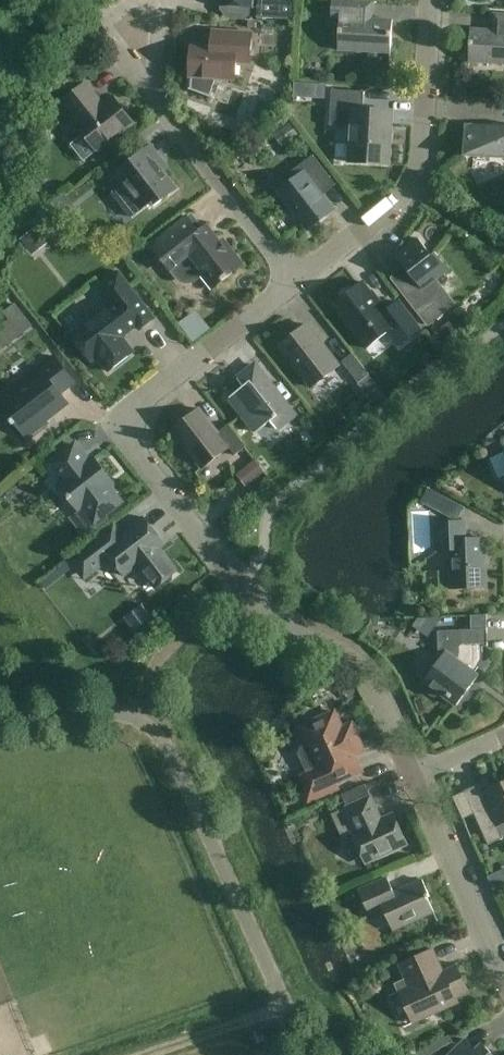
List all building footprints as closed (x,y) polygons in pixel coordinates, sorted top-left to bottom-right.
[(333,0),(332,18),(340,18),(338,50),(391,53),(393,20),(368,19),(368,3),(373,4),(373,2),(333,0)] [(469,62),(503,64),(503,15),(494,14),(494,15),(498,16),(497,31),(471,29),(469,62)] [(212,46),(192,44),(189,90),(209,97),(216,78),(236,80),(237,62),(250,63),(252,34),(213,31),(212,46)] [(81,123),(77,126),(98,152),(134,123),(114,98),(103,106),(86,84),(64,101),(81,123)] [(332,90),(330,125),(351,126),(349,162),(388,165),(392,111),(364,109),(365,91),(332,90)] [(242,110),(228,119),(238,135),(253,126),(242,110)] [(465,124),(463,156),(503,159),(503,126),(465,124)] [(153,144),(138,156),(111,177),(112,178),(116,174),(124,185),(122,187),(131,199),(131,202),(133,206),(136,208),(139,209),(137,211),(138,212),(151,202),(154,206),(177,189),(163,172),(170,166),(153,144)] [(305,171),(278,192),(308,231),(335,209),(319,188),(331,179),(313,155),(300,165),(305,171)] [(189,216),(184,220),(151,245),(178,280),(183,283),(187,284),(191,283),(195,282),(206,273),(215,285),(212,288),(213,289),(228,277),(227,276),(243,264),(230,248),(227,250),(207,225),(200,230),(189,216)] [(394,280),(415,308),(428,325),(443,314),(435,304),(447,295),(435,281),(448,271),(450,270),(436,253),(432,256),(418,238),(417,239),(397,255),(396,255),(407,270),(394,280)] [(123,337),(131,331),(137,326),(140,330),(155,318),(118,270),(98,286),(112,305),(72,336),(92,361),(97,357),(108,372),(134,352),(123,337)] [(388,298),(397,291),(381,271),(372,278),(388,298)] [(366,348),(388,332),(399,346),(420,329),(399,302),(386,312),(380,305),(382,304),(372,292),(371,293),(363,282),(333,305),(366,348)] [(279,347),(311,387),(339,365),(308,325),(279,347)] [(353,354),(342,362),(359,383),(369,375),(353,354)] [(10,421),(13,425),(16,423),(27,438),(47,423),(45,420),(67,403),(60,394),(75,383),(54,356),(38,369),(40,371),(0,402),(0,403),(12,419),(10,421)] [(256,365),(237,379),(243,387),(230,398),(257,433),(271,422),(276,429),(295,415),(256,365)] [(172,430),(202,469),(229,448),(235,455),(246,447),(229,424),(218,433),(199,409),(172,430)] [(67,496),(70,499),(93,530),(108,519),(104,514),(120,502),(107,486),(111,483),(93,460),(89,463),(75,445),(51,464),(65,481),(61,484),(69,494),(67,496)] [(249,485),(270,472),(261,459),(240,472),(249,485)] [(458,521),(465,506),(429,488),(422,502),(458,521)] [(115,523),(78,552),(68,560),(84,580),(112,559),(125,576),(138,566),(155,588),(160,585),(166,585),(172,581),(173,575),(178,571),(154,540),(158,537),(143,517),(123,533),(115,523)] [(451,550),(452,589),(485,587),(484,538),(464,539),(464,521),(437,522),(438,551),(451,550)] [(469,689),(473,683),(469,680),(483,661),(483,647),(488,646),(487,629),(445,631),(446,651),(424,682),(430,686),(428,689),(429,693),(431,696),(434,697),(438,696),(440,694),(457,706),(461,700),(465,701),(468,701),(471,699),(472,695),(471,692),(469,689)] [(341,791),(338,782),(355,774),(348,758),(360,753),(356,746),(361,744),(352,724),(342,728),(335,712),(301,727),(308,744),(301,747),(298,753),(306,771),(299,775),(304,788),(299,790),(306,806),(341,791)] [(503,782),(489,788),(486,781),(464,791),(488,845),(503,838),(498,827),(503,824),(503,786),(503,782)] [(348,790),(354,804),(332,814),(342,837),(353,833),(366,862),(407,844),(393,815),(380,821),(377,815),(379,814),(364,783),(348,790)] [(434,912),(428,898),(430,897),(423,879),(394,892),(387,877),(359,890),(370,916),(384,910),(393,930),(434,912)] [(434,949),(430,951),(400,965),(406,978),(394,983),(413,1023),(458,1003),(456,998),(469,992),(457,965),(444,971),(434,949)] [(449,1034),(411,1054),(412,1054),(428,1054),(427,1054),(452,1041),(449,1034)] [(483,1044),(477,1050),(466,1039),(450,1054),(494,1054),(483,1044)]
